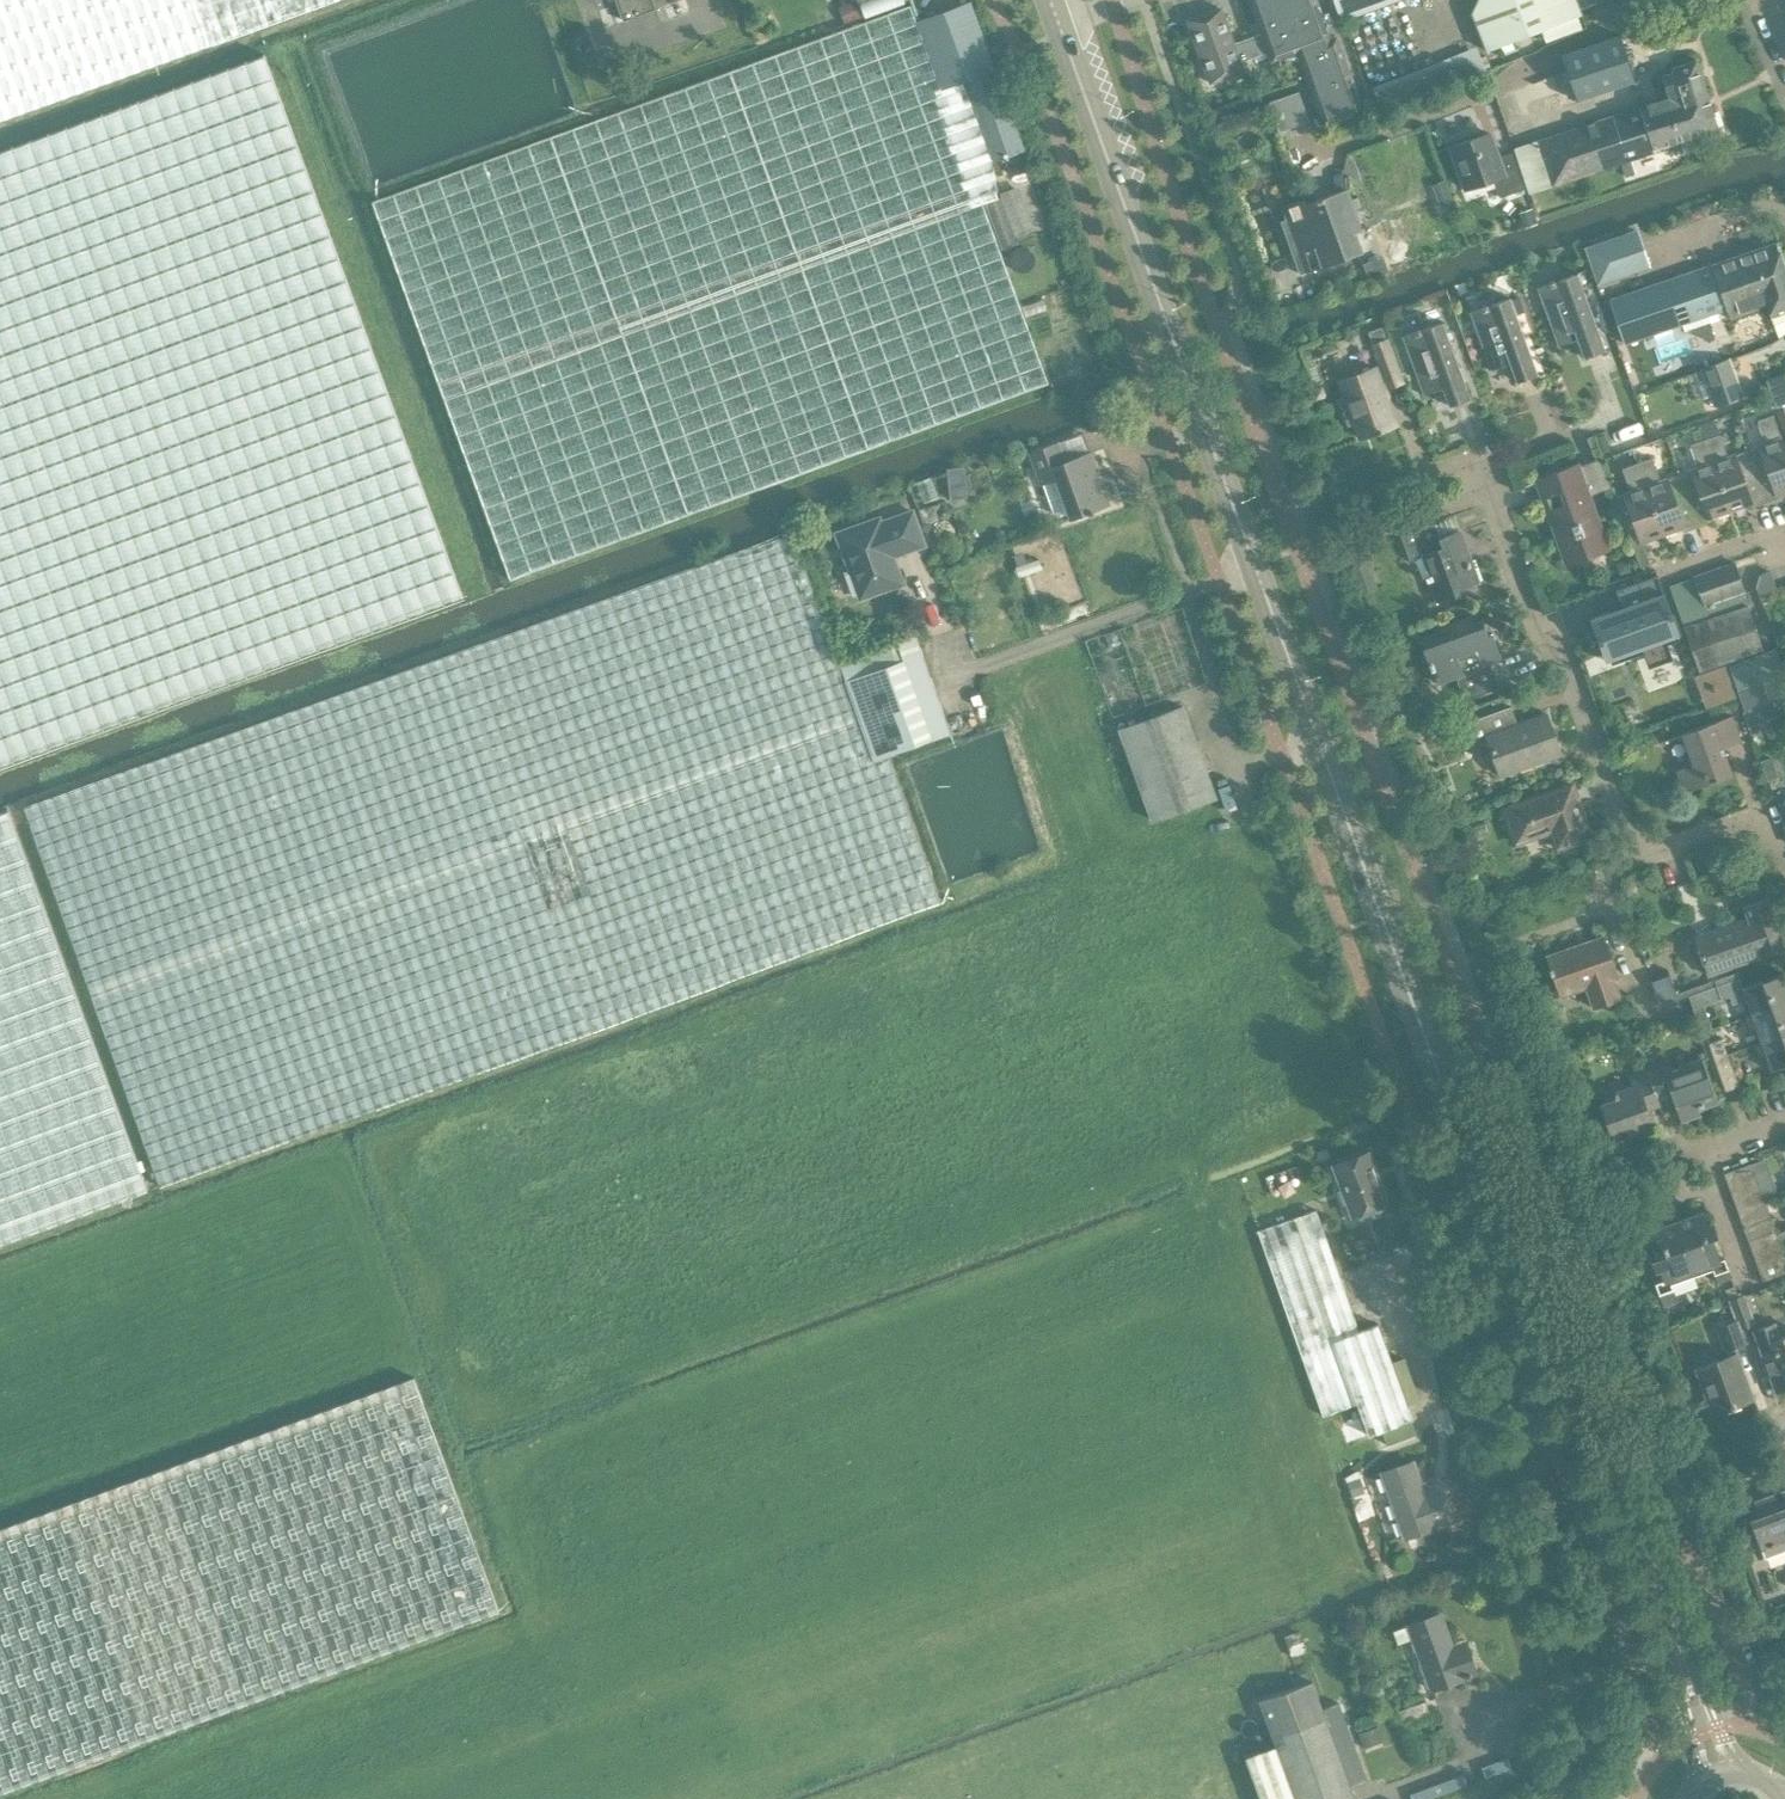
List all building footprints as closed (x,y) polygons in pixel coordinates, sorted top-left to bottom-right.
[(624,20),(657,8),(654,0),(616,0),(624,20)] [(839,5),(843,16),(862,9),(859,0),(852,0),(839,5)] [(1316,0),(1250,0),(1262,34),(1270,51),(1273,60),(1298,51),(1324,126),(1364,112),(1336,36),(1330,38),(1316,0)] [(1343,19),(1396,0),(1336,0),(1343,19)] [(1473,14),(1487,51),(1542,31),(1546,42),(1582,29),(1578,18),(1582,16),(1580,11),(1576,0),(1480,0),(1473,14)] [(992,161),(1024,150),(970,1),(916,21),(911,7),(825,38),(681,90),(528,146),(374,202),(443,391),(511,577),(525,573),(721,503),(877,446),(1050,384),(1001,249),(1015,244),(986,165),(992,162),(992,161)] [(1210,82),(1245,70),(1242,61),(1270,51),(1262,34),(1235,44),(1222,7),(1188,20),(1210,82)] [(1635,79),(1629,61),(1620,34),(1589,45),(1604,90),(1635,79)] [(1561,54),(1576,99),(1604,90),(1589,45),(1561,54)] [(1485,69),(1477,47),(1374,86),(1382,108),(1485,69)] [(314,647),(460,593),(393,409),(265,53),(102,112),(0,150),(0,763),(314,647)] [(1670,98),(1666,99),(1670,112),(1709,99),(1696,58),(1672,66),(1674,71),(1662,75),(1670,98)] [(1309,120),(1298,91),(1269,101),(1279,131),(1309,120)] [(1718,129),(1711,105),(1709,99),(1670,112),(1666,99),(1613,116),(1627,161),(1649,154),(1651,155),(1657,154),(1655,149),(1681,141),(1686,155),(1704,149),(1700,135),(1718,129)] [(1515,148),(1529,192),(1627,161),(1613,116),(1515,148)] [(1466,189),(1493,179),(1499,196),(1523,188),(1512,152),(1498,157),(1489,132),(1451,146),(1466,189)] [(1355,232),(1361,230),(1346,188),(1305,203),(1304,199),(1283,206),(1288,220),(1282,222),(1294,253),(1301,274),(1362,252),(1355,232)] [(1015,189),(1001,194),(1016,234),(1030,229),(1015,189)] [(1523,228),(1537,224),(1531,208),(1518,213),(1523,228)] [(1636,230),(1585,247),(1598,284),(1647,267),(1636,230)] [(1611,298),(1626,343),(1726,309),(1729,318),(1767,306),(1770,317),(1784,312),(1784,268),(1777,242),(1611,298)] [(1559,347),(1577,340),(1584,357),(1605,349),(1577,273),(1536,288),(1559,347)] [(1491,370),(1510,364),(1516,381),(1538,373),(1517,314),(1512,300),(1511,297),(1470,312),(1491,370)] [(1518,298),(1512,300),(1517,314),(1523,312),(1518,298)] [(1425,394),(1443,388),(1449,405),(1470,397),(1443,324),(1405,338),(1425,394)] [(1386,338),(1372,343),(1387,387),(1401,382),(1386,338)] [(1724,362),(1701,370),(1711,396),(1714,405),(1737,396),(1724,362)] [(1360,437),(1396,424),(1375,367),(1339,380),(1350,409),(1347,410),(1345,414),(1348,421),(1352,423),(1355,422),(1360,437)] [(1711,396),(1701,370),(1688,375),(1697,401),(1711,396)] [(1768,379),(1777,405),(1778,405),(1784,403),(1784,373),(1768,379)] [(1765,443),(1747,450),(1765,502),(1779,497),(1777,493),(1784,490),(1784,448),(1773,414),(1757,420),(1765,443)] [(1649,435),(1661,431),(1657,418),(1645,423),(1649,435)] [(1728,457),(1720,433),(1705,438),(1730,510),(1750,503),(1751,507),(1765,502),(1747,450),(1728,457)] [(1605,435),(1595,438),(1600,453),(1610,450),(1605,435)] [(1689,444),(1698,467),(1679,474),(1698,526),(1711,522),(1710,517),(1730,510),(1705,438),(1689,444)] [(1059,516),(1069,513),(1070,517),(1109,504),(1091,453),(1065,462),(1058,442),(1031,452),(1041,483),(1043,482),(1054,513),(1059,516)] [(1660,480),(1652,457),(1637,462),(1662,534),(1682,527),(1684,531),(1698,526),(1679,474),(1660,480)] [(1532,482),(1560,561),(1606,545),(1588,494),(1611,486),(1600,458),(1532,482)] [(1650,563),(1642,541),(1662,534),(1637,462),(1622,468),(1630,491),(1615,497),(1639,566),(1650,563)] [(939,503),(919,510),(924,524),(938,519),(939,517),(943,519),(948,517),(951,513),(949,508),(945,506),(940,507),(939,503)] [(901,577),(901,576),(900,575),(892,550),(899,548),(900,549),(900,550),(901,551),(903,552),(905,552),(925,544),(913,511),(881,522),(880,517),(837,533),(851,571),(847,573),(855,593),(858,592),(861,598),(895,586),(896,585),(898,584),(899,583),(900,581),(901,580),(901,579),(901,577)] [(1423,577),(1430,575),(1439,599),(1460,592),(1458,587),(1482,578),(1475,558),(1468,561),(1464,552),(1468,551),(1460,531),(1441,538),(1435,522),(1401,534),(1410,560),(1416,558),(1423,577)] [(1363,549),(1346,555),(1360,594),(1377,587),(1363,549)] [(1010,565),(1006,555),(996,558),(999,569),(1010,565)] [(1016,566),(1019,576),(1043,569),(1039,558),(1016,566)] [(1615,565),(1618,577),(1630,573),(1626,562),(1615,565)] [(1734,562),(1670,584),(1686,626),(1694,623),(1747,605),(1745,599),(1742,592),(1745,591),(1736,569),(1734,562)] [(1621,606),(1589,618),(1605,661),(1610,659),(1646,646),(1651,661),(1666,655),(1668,660),(1673,659),(1668,644),(1666,639),(1678,635),(1682,634),(1674,613),(1672,614),(1662,586),(1657,574),(1615,589),(1621,606)] [(1686,626),(1685,626),(1700,671),(1762,649),(1747,605),(1694,623),(1686,626)] [(1463,700),(1499,687),(1489,660),(1500,657),(1492,632),(1487,634),(1482,618),(1472,622),(1470,615),(1435,627),(1436,630),(1419,636),(1430,668),(1432,667),(1437,682),(1455,676),(1463,700)] [(917,635),(840,662),(842,667),(875,759),(888,754),(950,732),(917,635)] [(1776,649),(1728,666),(1743,711),(1772,701),(1762,675),(1782,668),(1776,649)] [(1762,675),(1772,701),(1784,696),(1784,676),(1782,668),(1762,675)] [(1153,822),(1216,799),(1217,798),(1183,706),(1119,729),(1153,822)] [(1546,713),(1517,724),(1511,706),(1458,725),(1466,747),(1486,739),(1499,776),(1561,753),(1546,713)] [(1694,763),(1676,769),(1684,791),(1732,774),(1722,747),(1742,740),(1733,715),(1683,733),(1694,763)] [(1516,842),(1550,830),(1557,848),(1591,836),(1572,784),(1504,809),(1516,842)] [(1784,947),(1784,945),(1768,897),(1742,906),(1747,918),(1694,936),(1708,975),(1784,947)] [(1561,995),(1587,986),(1594,1006),(1620,997),(1613,977),(1617,976),(1603,936),(1547,956),(1561,995)] [(1660,1006),(1678,999),(1668,970),(1650,976),(1660,1006)] [(1694,1009),(1729,995),(1732,1003),(1746,998),(1752,1014),(1745,1016),(1746,1017),(1784,1003),(1784,981),(1782,973),(1743,986),(1739,977),(1689,995),(1694,1009)] [(1756,1026),(1762,1041),(1784,1033),(1784,1003),(1746,1017),(1750,1028),(1756,1026)] [(1762,1041),(1755,1044),(1759,1056),(1766,1054),(1771,1070),(1784,1065),(1784,1033),(1762,1041)] [(1728,1053),(1722,1037),(1709,1042),(1715,1057),(1728,1053)] [(1726,1089),(1739,1084),(1728,1053),(1715,1057),(1726,1089)] [(1672,1071),(1666,1057),(1648,1064),(1662,1104),(1674,1100),(1680,1118),(1705,1109),(1702,1103),(1716,1098),(1702,1060),(1672,1071)] [(1653,1127),(1647,1110),(1662,1104),(1648,1064),(1644,1065),(1646,1069),(1628,1076),(1631,1085),(1614,1091),(1614,1099),(1601,1104),(1614,1141),(1653,1127)] [(1369,1152),(1334,1165),(1353,1215),(1387,1202),(1369,1152)] [(1756,1178),(1751,1163),(1724,1173),(1729,1188),(1756,1178)] [(1759,1184),(1756,1178),(1729,1188),(1734,1200),(1761,1191),(1759,1184)] [(1777,1198),(1771,1180),(1759,1184),(1761,1191),(1765,1202),(1777,1198)] [(1765,1202),(1761,1191),(1734,1200),(1739,1214),(1766,1205),(1765,1202)] [(1771,1218),(1766,1205),(1739,1214),(1743,1227),(1771,1218)] [(1258,1230),(1255,1231),(1323,1417),(1359,1404),(1362,1413),(1368,1428),(1370,1435),(1377,1433),(1382,1431),(1410,1420),(1413,1419),(1378,1324),(1359,1331),(1316,1209),(1258,1230)] [(1706,1222),(1702,1211),(1675,1220),(1693,1269),(1711,1263),(1717,1281),(1731,1276),(1724,1258),(1720,1260),(1710,1235),(1715,1233),(1711,1221),(1706,1222)] [(1775,1230),(1771,1218),(1743,1227),(1748,1239),(1775,1230)] [(1678,1301),(1670,1278),(1693,1269),(1675,1220),(1647,1231),(1654,1252),(1653,1257),(1657,1268),(1660,1267),(1665,1279),(1655,1282),(1664,1306),(1678,1301)] [(1780,1244),(1775,1230),(1748,1239),(1753,1253),(1780,1244)] [(1784,1258),(1780,1244),(1753,1253),(1758,1267),(1784,1258)] [(1784,1273),(1784,1258),(1758,1267),(1763,1281),(1784,1273)] [(1731,1301),(1738,1321),(1738,1322),(1739,1326),(1753,1320),(1745,1297),(1731,1301)] [(1732,1345),(1744,1340),(1739,1326),(1738,1322),(1718,1329),(1728,1357),(1696,1368),(1712,1413),(1753,1398),(1737,1354),(1736,1354),(1732,1345)] [(1776,1324),(1755,1332),(1775,1390),(1784,1386),(1784,1337),(1782,1339),(1776,1324)] [(500,1609),(414,1377),(0,1528),(0,1792),(500,1609)] [(1362,1413),(1337,1422),(1345,1444),(1370,1435),(1368,1428),(1362,1413)] [(1410,1420),(1382,1431),(1387,1444),(1415,1434),(1410,1420)] [(1440,1500),(1428,1504),(1413,1462),(1382,1473),(1405,1536),(1447,1521),(1440,1500)] [(1358,1475),(1346,1480),(1351,1495),(1363,1490),(1358,1475)] [(1773,1492),(1784,1525),(1784,1488),(1773,1492)] [(1761,1547),(1765,1557),(1784,1550),(1784,1525),(1773,1492),(1745,1502),(1748,1511),(1732,1517),(1742,1544),(1758,1538),(1761,1547)] [(1469,1650),(1456,1654),(1441,1613),(1393,1630),(1398,1643),(1414,1637),(1432,1689),(1477,1673),(1469,1650)] [(1299,1631),(1283,1637),(1290,1656),(1305,1650),(1299,1631)] [(1245,1754),(1260,1798),(1355,1798),(1349,1783),(1366,1777),(1339,1702),(1322,1708),(1312,1681),(1259,1699),(1275,1744),(1245,1754)] [(1402,1722),(1430,1712),(1426,1700),(1398,1710),(1402,1722)] [(1377,1726),(1358,1733),(1364,1747),(1382,1741),(1377,1726)]
